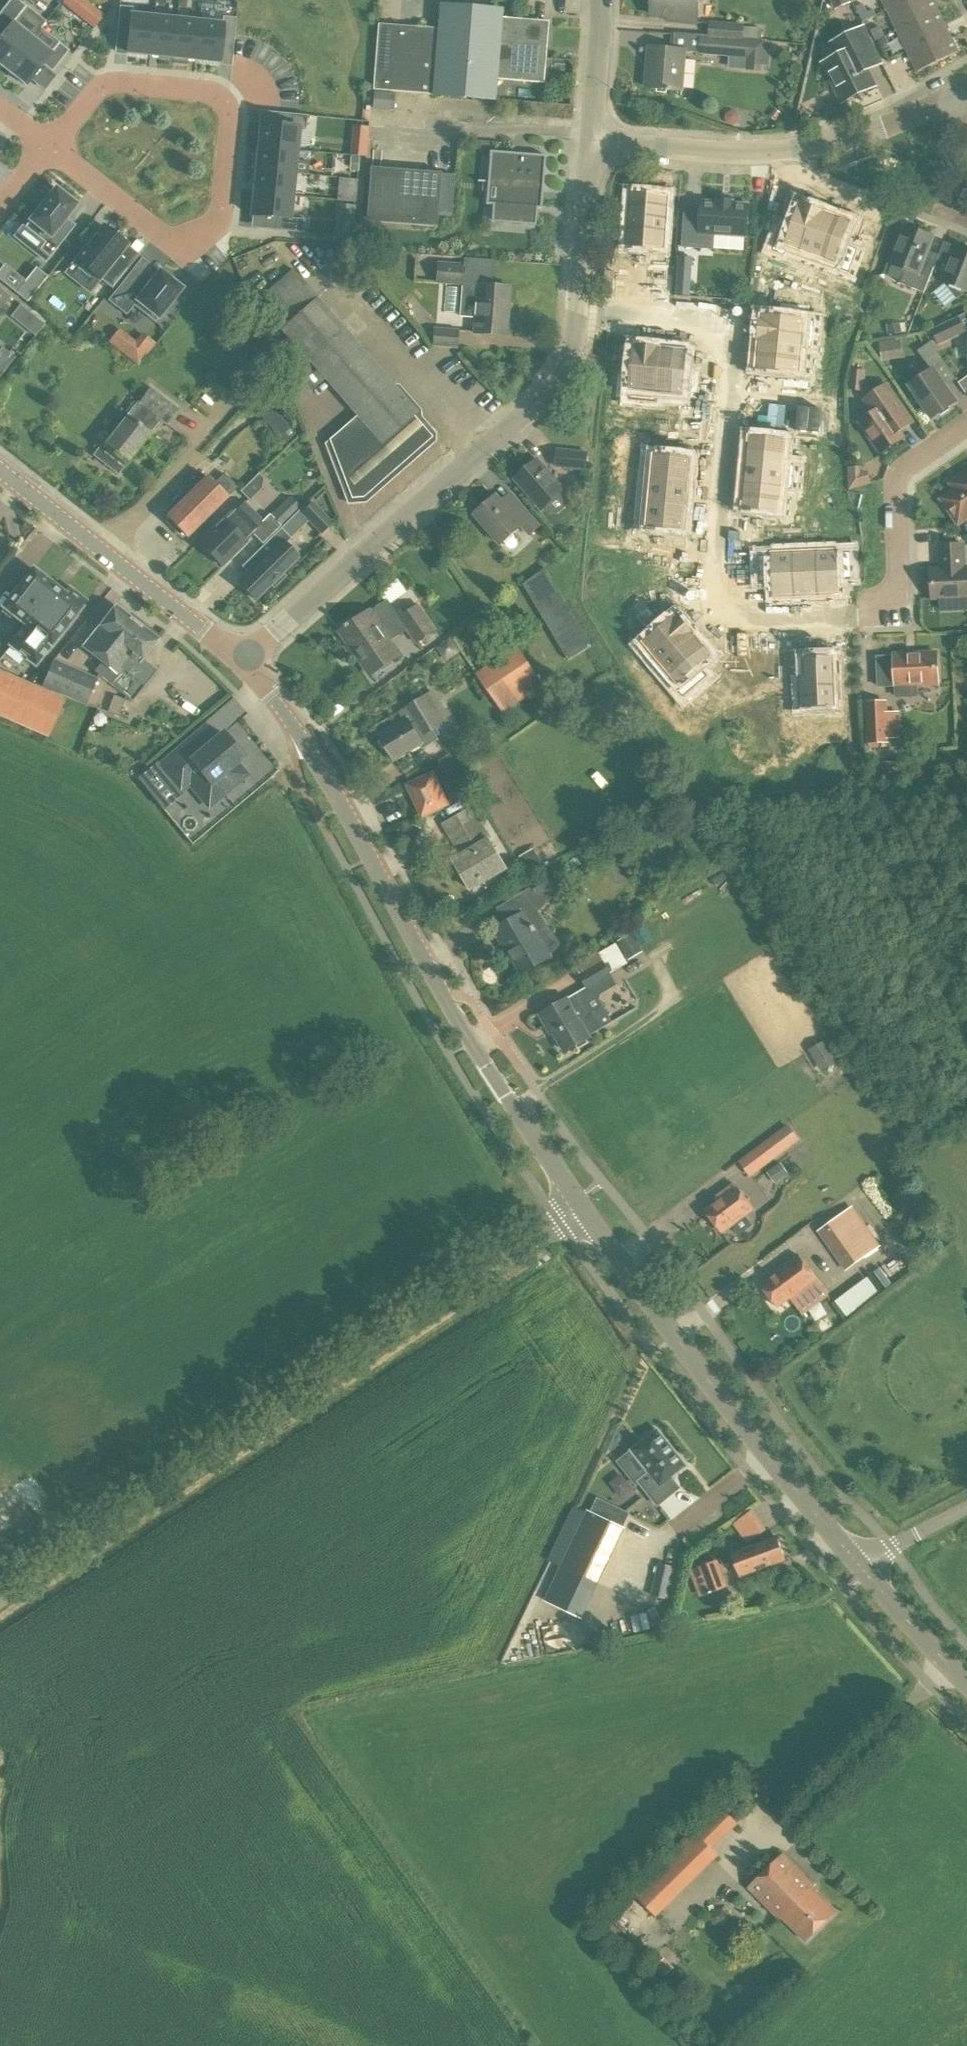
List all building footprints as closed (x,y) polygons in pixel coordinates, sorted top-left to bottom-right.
[(32,37),(14,22),(27,6),(19,0),(10,0),(0,12),(0,20),(8,26),(0,36),(0,65),(6,69),(32,37)] [(87,4),(82,0),(61,0),(60,2),(78,16),(87,4)] [(699,0),(652,0),(651,15),(668,16),(668,20),(697,22),(699,0)] [(851,2),(851,0),(830,0),(835,10),(851,2)] [(906,0),(882,0),(887,9),(906,0)] [(938,10),(933,0),(906,0),(887,9),(897,30),(938,10)] [(127,52),(151,55),(154,15),(132,13),(133,9),(119,7),(117,31),(129,33),(127,52)] [(907,50),(948,30),(938,10),(897,30),(907,50)] [(179,18),(155,16),(151,55),(175,57),(179,18)] [(236,17),(223,16),(222,23),(203,21),(199,60),(220,62),(222,42),(234,43),(236,17)] [(544,57),(547,20),(501,17),(500,32),(478,30),(477,41),(437,38),(433,94),(495,99),(496,79),(542,83),(544,63),(545,63),(546,57),(544,57)] [(179,18),(175,57),(199,60),(203,21),(179,18)] [(762,39),(762,28),(744,26),(745,24),(709,21),(708,35),(761,40),(762,39)] [(437,38),(438,28),(378,23),(373,89),(433,94),(437,38)] [(877,39),(884,36),(879,26),(870,30),(875,40),(877,39)] [(842,102),(873,87),(875,86),(867,70),(881,63),(863,27),(830,43),(836,56),(822,63),(842,102)] [(917,72),(958,52),(948,30),(907,50),(917,72)] [(761,40),(708,35),(672,32),(670,49),(649,47),(646,87),(682,90),(685,52),(699,52),(699,54),(730,57),(730,63),(769,66),(771,41),(762,39),(761,40)] [(882,49),(885,48),(888,40),(885,35),(884,36),(877,39),(882,49)] [(51,52),(32,37),(6,69),(26,86),(43,64),(52,71),(69,50),(59,42),(51,52)] [(381,106),(401,106),(401,98),(381,98),(381,106)] [(261,122),(258,145),(298,149),(300,128),(306,128),(308,115),(281,112),(280,124),(261,122)] [(367,155),(368,145),(351,144),(350,154),(367,155)] [(256,169),(295,172),(308,174),(309,161),(296,160),(298,149),(258,145),(257,154),(256,169)] [(546,155),(490,150),(488,181),(495,181),(492,222),(536,225),(537,207),(542,208),(546,155)] [(360,156),(351,155),(350,169),(359,170),(360,156)] [(436,227),(441,172),(368,166),(364,221),(436,227)] [(254,191),(293,195),(295,172),(256,169),(254,191)] [(340,178),(339,188),(356,189),(357,179),(340,178)] [(78,204),(56,186),(24,226),(44,242),(40,247),(51,256),(75,225),(67,218),(78,204)] [(291,218),(293,195),(254,191),(251,215),(276,217),(275,229),(304,232),(305,219),(291,218)] [(669,194),(629,194),(628,250),(669,250),(669,194)] [(746,236),(746,237),(747,237),(749,204),(748,204),(733,203),(733,201),(718,200),(718,202),(703,201),(702,201),(701,222),(685,221),(683,246),(714,249),(715,234),(746,236)] [(811,257),(827,213),(802,205),(793,230),(776,224),(773,231),(765,251),(783,258),(787,248),(811,257)] [(827,213),(811,257),(836,265),(852,271),(860,249),(843,244),(851,222),(827,213)] [(354,225),(339,224),(338,236),(353,237),(354,225)] [(104,225),(76,260),(100,278),(101,277),(113,287),(128,269),(115,259),(127,244),(104,225)] [(939,255),(928,250),(933,236),(907,226),(891,264),(906,269),(900,283),(924,292),(937,259),(939,255)] [(360,231),(360,238),(359,249),(374,250),(376,232),(360,231)] [(937,259),(950,264),(943,282),(945,282),(958,298),(966,291),(966,249),(957,245),(957,246),(944,241),(939,255),(937,259)] [(676,276),(690,277),(692,258),(677,257),(676,276)] [(510,286),(492,285),(494,260),(465,258),(465,263),(437,261),(435,283),(462,285),(460,315),(474,317),(473,332),(506,334),(510,286)] [(36,267),(25,280),(16,292),(27,301),(47,276),(36,267)] [(673,295),(675,270),(661,269),(660,280),(659,294),(673,295)] [(67,278),(84,294),(91,287),(73,270),(67,278)] [(139,282),(128,274),(108,300),(127,315),(134,305),(155,322),(183,288),(160,270),(158,272),(158,273),(150,283),(143,278),(139,282)] [(392,382),(295,272),(260,304),(317,369),(313,372),(307,365),(296,375),(311,391),(325,379),(357,414),(325,443),(348,503),(366,502),(436,441),(436,432),(422,416),(421,409),(399,383),(392,382)] [(884,275),(876,277),(879,289),(887,286),(884,275)] [(6,293),(0,300),(0,308),(1,309),(11,296),(6,293)] [(763,317),(761,341),(805,345),(811,346),(813,322),(809,321),(810,305),(780,303),(779,319),(763,317)] [(44,324),(35,316),(26,327),(35,335),(44,324)] [(959,316),(931,329),(939,346),(966,332),(959,316)] [(900,322),(886,324),(888,335),(902,332),(902,331),(901,323),(900,322)] [(458,348),(459,329),(433,327),(432,346),(458,348)] [(805,345),(761,341),(759,365),(786,368),(785,386),(807,388),(809,370),(803,369),(805,345)] [(930,369),(944,360),(931,341),(917,350),(930,369)] [(656,400),(656,396),(660,349),(636,346),(634,372),(618,371),(616,397),(656,400)] [(15,357),(2,347),(0,350),(0,376),(15,357)] [(660,349),(656,396),(698,400),(700,370),(683,368),(684,351),(660,349)] [(932,418),(956,402),(933,369),(909,385),(932,418)] [(881,454),(905,437),(900,431),(912,422),(887,384),(863,399),(873,412),(859,422),(881,454)] [(166,425),(179,408),(151,386),(128,415),(128,414),(104,445),(102,443),(92,455),(118,474),(126,464),(151,433),(150,432),(160,420),(166,425)] [(284,444),(296,433),(275,386),(254,406),(284,444)] [(748,463),(790,467),(792,442),(751,438),(748,463)] [(587,471),(589,451),(556,449),(554,467),(587,471)] [(646,480),(688,484),(690,459),(648,456),(646,480)] [(542,509),(563,490),(536,459),(515,478),(542,509)] [(746,486),(788,490),(798,491),(801,468),(790,467),(748,463),(746,486)] [(878,475),(868,474),(868,465),(858,464),(857,485),(878,485),(878,475)] [(961,475),(960,477),(960,480),(962,484),(940,499),(958,525),(966,518),(966,471),(961,475)] [(238,486),(224,472),(214,482),(207,476),(167,516),(187,536),(227,496),(228,496),(238,486)] [(644,503),(686,507),(688,484),(646,480),(644,503)] [(785,512),(788,490),(746,486),(744,508),(785,512)] [(282,526),(301,507),(290,495),(271,515),(282,526)] [(514,516),(496,495),(475,514),(501,544),(523,525),(530,533),(539,526),(524,508),(514,516)] [(265,520),(245,500),(234,510),(233,508),(224,517),(223,517),(198,542),(222,566),(247,541),(246,540),(256,532),(254,530),(265,520)] [(313,502),(305,509),(301,513),(309,520),(321,533),(332,522),(313,502)] [(684,529),(686,507),(644,503),(641,543),(664,545),(666,528),(684,529)] [(846,524),(854,524),(853,512),(846,512),(846,524)] [(251,571),(239,583),(254,598),(270,583),(274,587),(286,576),(282,571),(298,556),(286,543),(291,538),(281,527),(242,566),(243,567),(245,565),(251,571)] [(965,542),(938,543),(939,569),(931,570),(932,598),(939,597),(939,612),(966,610),(966,568),(965,542)] [(835,550),(804,552),(806,596),(837,594),(837,578),(851,577),(849,552),(835,552),(835,550)] [(806,596),(804,552),(773,553),(773,555),(759,555),(760,581),(775,581),(775,597),(806,596)] [(36,665),(82,607),(33,568),(3,606),(26,625),(10,644),(36,665)] [(568,660),(592,646),(545,568),(523,584),(568,660)] [(400,616),(388,599),(370,612),(342,631),(350,642),(345,646),(353,657),(357,654),(371,673),(399,653),(390,641),(407,630),(417,644),(438,629),(420,602),(400,616)] [(643,645),(660,665),(695,636),(678,616),(666,626),(649,606),(637,616),(654,636),(643,645)] [(156,641),(114,607),(97,628),(97,627),(81,646),(101,662),(93,671),(132,701),(157,670),(142,658),(156,641)] [(695,636),(660,665),(676,685),(685,695),(708,675),(700,665),(711,656),(695,636)] [(517,689),(538,675),(517,645),(497,659),(517,689)] [(919,684),(938,683),(937,652),(894,654),(878,655),(879,686),(895,685),(896,698),(920,697),(919,684)] [(832,656),(803,656),(803,676),(798,676),(799,707),(833,706),(832,656)] [(86,705),(98,678),(54,658),(42,686),(86,705)] [(496,703),(517,689),(497,659),(476,673),(496,703)] [(0,669),(0,716),(48,737),(65,698),(0,669)] [(423,749),(439,739),(433,729),(442,724),(425,695),(405,707),(406,707),(399,712),(403,719),(377,734),(394,762),(422,746),(423,749)] [(885,742),(883,701),(865,702),(867,743),(885,742)] [(635,715),(629,706),(618,714),(624,723),(635,715)] [(107,728),(115,712),(105,708),(98,724),(107,728)] [(243,755),(224,732),(200,752),(190,740),(160,765),(171,779),(181,771),(196,789),(209,805),(221,794),(222,795),(246,774),(236,762),(243,755)] [(423,815),(447,804),(433,774),(409,785),(423,815)] [(461,775),(445,784),(452,795),(468,786),(461,775)] [(471,889),(507,868),(490,839),(491,837),(473,806),(442,824),(461,855),(453,860),(471,889)] [(532,847),(517,856),(530,876),(545,867),(532,847)] [(578,857),(569,862),(573,869),(582,864),(578,857)] [(537,896),(571,875),(564,864),(530,883),(537,896)] [(522,974),(551,957),(550,954),(562,944),(524,891),(496,908),(505,923),(494,930),(512,961),(514,960),(522,974)] [(632,932),(618,940),(629,960),(643,952),(632,932)] [(580,977),(586,987),(610,972),(627,962),(616,943),(599,953),(604,962),(580,977)] [(568,998),(542,1013),(565,1052),(591,1037),(590,1035),(613,1021),(603,1004),(591,1012),(579,991),(568,998)] [(839,1035),(815,1047),(827,1071),(851,1060),(839,1035)] [(802,1126),(745,1155),(754,1172),(810,1142),(802,1126)] [(774,1183),(789,1173),(781,1162),(770,1169),(771,1171),(768,1173),(774,1183)] [(723,1231),(752,1209),(734,1185),(716,1198),(718,1201),(707,1210),(723,1231)] [(880,1246),(871,1232),(855,1210),(842,1220),(839,1216),(818,1231),(846,1270),(880,1246)] [(792,1299),(817,1281),(797,1255),(774,1273),(776,1275),(763,1285),(778,1306),(790,1297),(792,1299)] [(658,1504),(679,1487),(671,1477),(686,1465),(658,1428),(617,1461),(637,1486),(641,1483),(658,1504)] [(623,1528),(620,1527),(588,1511),(586,1510),(586,1511),(580,1525),(616,1542),(623,1528)] [(786,1559),(777,1536),(733,1553),(730,1548),(718,1552),(723,1565),(734,1561),(740,1577),(786,1559)] [(708,1592),(709,1592),(729,1586),(718,1560),(699,1568),(708,1592)] [(594,1587),(558,1569),(544,1600),(580,1617),(594,1587)] [(719,1855),(694,1829),(632,1891),(657,1916),(719,1855)] [(806,1939),(835,1911),(812,1887),(814,1885),(784,1854),(749,1887),(779,1917),(781,1914),(806,1939)]
